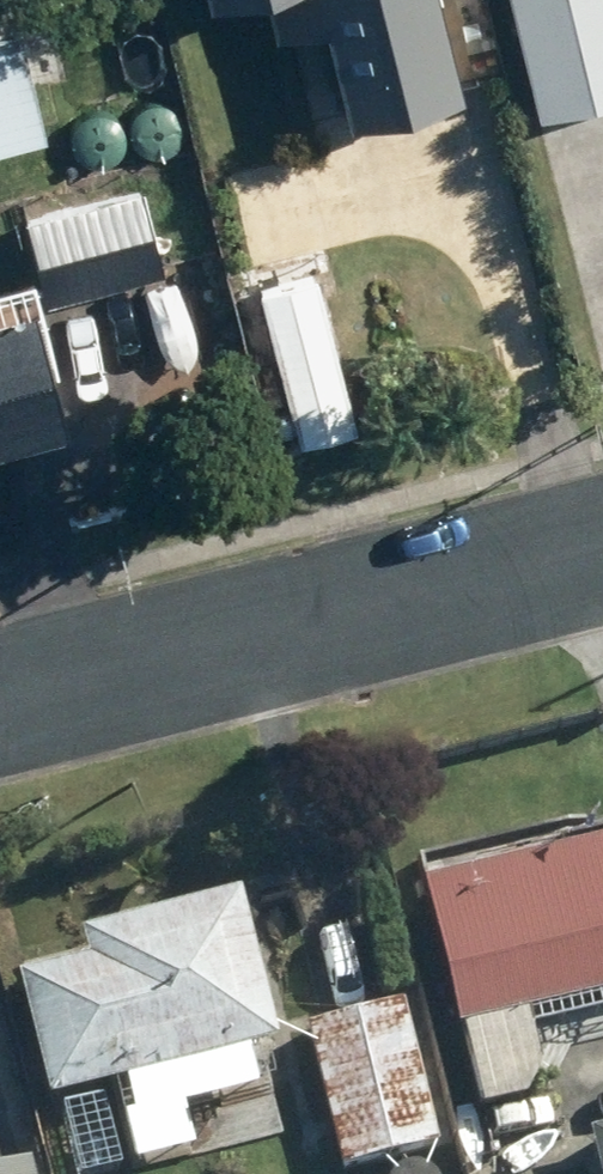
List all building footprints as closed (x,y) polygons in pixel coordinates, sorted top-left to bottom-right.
[(457,113),(430,0),(207,0),(211,21),(271,6),(281,47),(323,37),(347,139),(457,113)] [(547,118),(602,104),(602,0),(517,0),(547,118)] [(47,138),(42,115),(75,107),(69,82),(36,90),(22,33),(0,38),(0,149),(47,138)] [(148,190),(28,221),(50,308),(171,277),(148,190)] [(361,431),(323,273),(264,288),(304,446),(361,431)] [(72,427),(38,303),(0,313),(0,447),(72,427)] [(602,1010),(602,858),(424,900),(457,1045),(602,1010)] [(19,991),(49,1114),(136,1093),(156,1171),(196,1161),(186,1119),(257,1101),(248,1063),(277,1057),(240,905),(83,943),(89,975),(19,991)] [(340,1173),(360,1173),(438,1156),(406,1012),(307,1034),(340,1173)] [(589,1145),(597,1173),(602,1173),(602,1141),(589,1145)]
